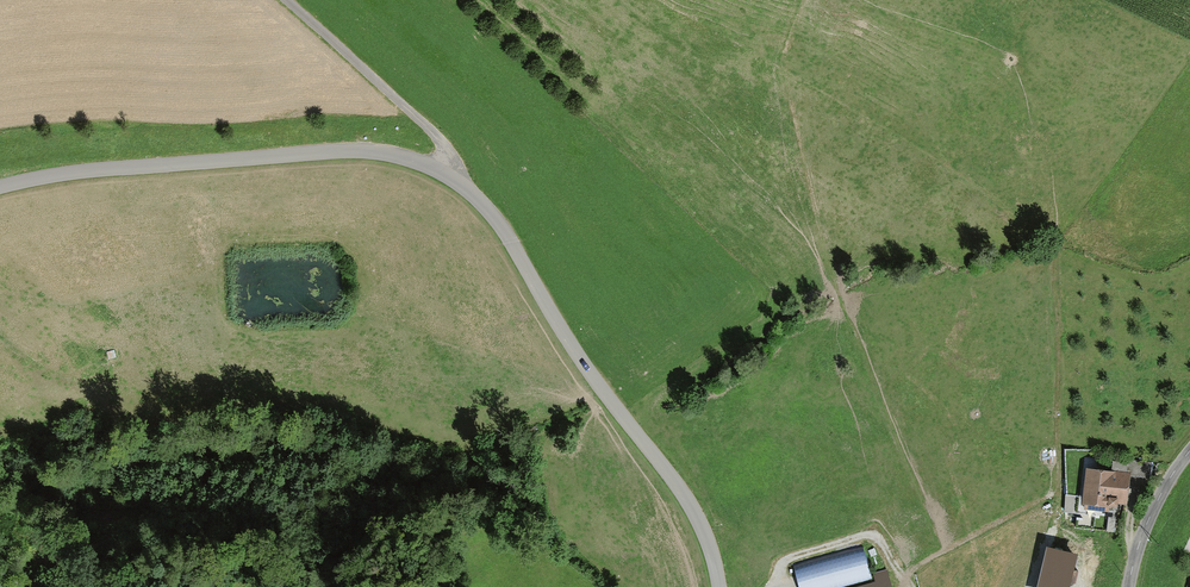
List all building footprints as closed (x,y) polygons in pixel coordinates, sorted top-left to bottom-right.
[(1090,470),(1086,505),(1121,510),(1121,505),(1128,506),(1132,475),(1090,470)] [(800,586),(852,586),(874,582),(866,549),(795,566),(800,586)] [(875,583),(858,586),(893,586),(889,570),(873,574),(875,583)]
